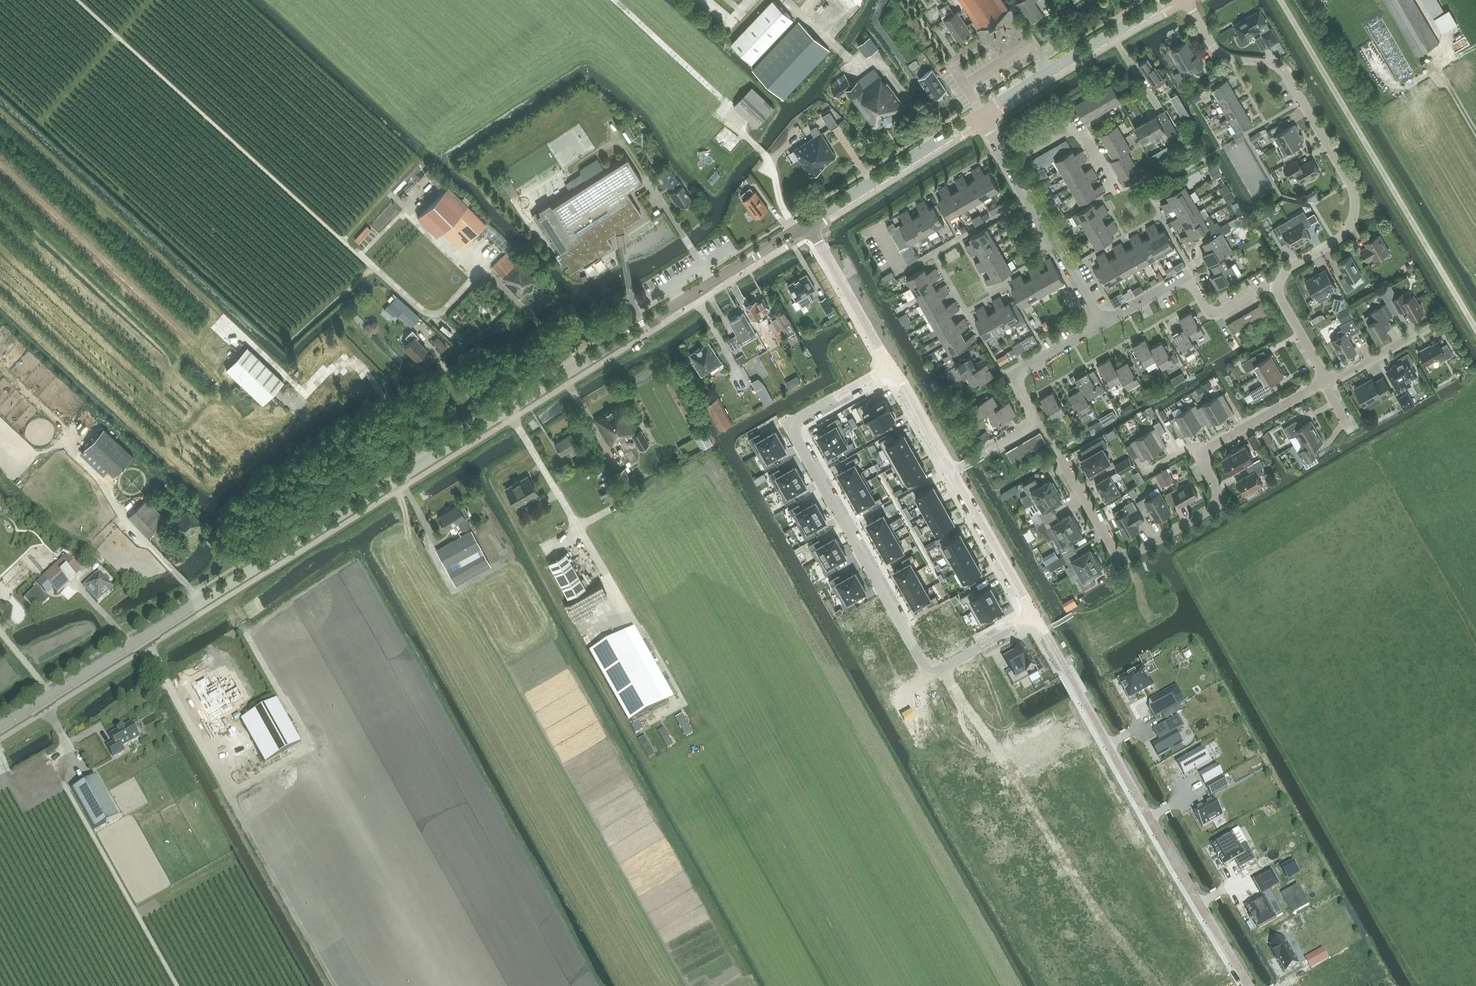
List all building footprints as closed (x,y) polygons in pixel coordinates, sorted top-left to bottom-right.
[(732,43),(752,62),(794,19),(774,0),(773,0),(732,43)] [(980,27),(1009,8),(1004,0),(962,0),(980,27)] [(1016,2),(1025,15),(1028,13),(1033,20),(1044,13),(1035,0),(1019,0),(1016,2)] [(1416,56),(1440,42),(1415,0),(1383,0),(1416,56)] [(1439,0),(1425,0),(1443,31),(1461,21),(1452,7),(1445,11),(1439,0)] [(811,9),(811,14),(835,14),(835,3),(818,3),(818,9),(811,9)] [(957,39),(970,30),(958,11),(944,20),(957,39)] [(1260,11),(1235,25),(1239,34),(1237,35),(1236,38),(1240,44),(1243,45),(1249,42),(1250,38),(1249,36),(1259,30),(1261,34),(1270,29),(1266,22),(1266,21),(1260,11)] [(799,21),(753,69),(753,70),(784,98),(829,50),(799,21)] [(1270,29),(1261,34),(1262,35),(1269,46),(1269,47),(1271,45),(1279,41),(1272,28),(1270,29)] [(859,45),(867,56),(879,48),(871,36),(859,45)] [(1194,71),(1203,65),(1198,56),(1195,58),(1191,51),(1192,50),(1187,42),(1173,50),(1180,62),(1177,63),(1181,70),(1190,65),(1194,71)] [(1375,76),(1384,73),(1374,45),(1365,48),(1375,76)] [(910,53),(913,58),(922,53),(918,48),(910,53)] [(924,56),(913,63),(922,76),(919,78),(932,98),(946,89),(924,56)] [(1155,88),(1165,81),(1155,67),(1148,58),(1139,64),(1155,88)] [(846,90),(875,129),(886,121),(887,121),(890,121),(894,118),(895,115),(894,115),(906,106),(887,82),(886,83),(875,68),(853,85),(845,74),(833,83),(835,86),(833,88),(838,96),(846,90)] [(1211,99),(1213,102),(1233,90),(1227,80),(1211,89),(1216,96),(1211,99)] [(1100,91),(1109,108),(1121,101),(1112,84),(1100,91)] [(734,106),(757,128),(776,108),(753,86),(734,106)] [(1233,90),(1213,102),(1216,106),(1220,103),(1224,110),(1240,101),(1233,90)] [(1100,91),(1088,98),(1097,115),(1109,108),(1100,91)] [(1085,122),(1097,115),(1088,98),(1075,105),(1085,122)] [(1240,101),(1224,110),(1228,117),(1224,120),(1226,124),(1246,112),(1240,101)] [(830,111),(823,116),(831,129),(839,125),(830,111)] [(1246,112),(1226,124),(1228,127),(1232,124),(1237,132),(1252,123),(1246,112)] [(1154,136),(1157,140),(1161,138),(1158,133),(1164,130),(1166,132),(1167,134),(1169,136),(1171,135),(1173,135),(1178,132),(1169,117),(1161,122),(1157,114),(1146,121),(1154,136)] [(1154,136),(1146,121),(1135,127),(1143,142),(1154,136)] [(1277,139),(1280,144),(1299,133),(1298,132),(1299,130),(1296,125),(1294,125),(1293,125),(1292,124),(1275,134),(1271,129),(1267,131),(1273,141),(1277,139)] [(815,137),(809,140),(824,165),(830,161),(836,156),(817,125),(810,130),(815,137)] [(1107,147),(1124,137),(1117,125),(1100,135),(1107,147)] [(1299,133),(1280,144),(1282,149),(1278,151),(1284,161),(1295,155),(1292,149),(1303,142),(1303,141),(1304,141),(1304,139),(1302,134),(1299,134),(1299,133)] [(1127,151),(1128,152),(1131,149),(1124,137),(1107,147),(1114,159),(1127,151)] [(1067,153),(1073,150),(1066,139),(1061,142),(1067,153)] [(809,140),(794,150),(810,175),(825,166),(824,165),(809,140)] [(1061,156),(1067,153),(1061,142),(1055,145),(1061,156)] [(1056,159),(1061,156),(1055,145),(1050,149),(1056,159)] [(1168,146),(1157,152),(1161,160),(1172,154),(1168,146)] [(1050,163),(1055,159),(1056,159),(1050,149),(1044,152),(1050,163)] [(1061,156),(1056,159),(1055,159),(1061,169),(1085,154),(1082,150),(1075,154),(1073,150),(1067,153),(1061,156)] [(1127,151),(1114,159),(1111,161),(1118,173),(1135,163),(1128,152),(1127,151)] [(1044,152),(1038,155),(1044,166),(1050,163),(1044,152)] [(626,154),(531,215),(561,262),(559,262),(563,268),(565,267),(569,273),(583,265),(584,267),(600,257),(598,255),(612,246),(607,237),(615,232),(615,234),(625,232),(624,226),(642,215),(627,191),(643,180),(626,154)] [(1087,159),(1085,154),(1061,169),(1065,177),(1083,167),(1080,163),(1087,159)] [(1038,170),(1044,166),(1038,155),(1032,159),(1038,170)] [(1302,182),(1320,172),(1313,159),(1300,167),(1296,161),(1284,168),(1290,178),(1297,174),(1302,182)] [(1142,175),(1135,163),(1118,173),(1125,185),(1142,175)] [(976,167),(991,194),(1000,189),(989,171),(985,174),(980,165),(976,167)] [(692,200),(679,180),(670,167),(660,174),(668,189),(671,187),(674,190),(669,193),(675,203),(678,201),(681,206),(692,200)] [(991,194),(976,167),(972,170),(977,179),(973,181),(983,199),(991,194)] [(1085,171),(1083,167),(1065,177),(1070,185),(1095,171),(1092,167),(1085,171)] [(1097,176),(1095,171),(1070,185),(1075,194),(1092,184),(1090,180),(1097,176)] [(755,180),(751,175),(746,178),(750,184),(755,180)] [(983,199),(973,181),(968,183),(963,175),(959,177),(975,204),(983,199)] [(975,204),(959,177),(955,179),(960,188),(956,190),(966,208),(975,204)] [(966,208),(956,190),(952,193),(947,184),(943,187),(958,213),(966,208)] [(1095,188),(1092,184),(1075,194),(1080,202),(1104,188),(1102,184),(1095,188)] [(1164,208),(1190,193),(1185,184),(1167,195),(1170,200),(1161,204),(1164,208)] [(485,223),(468,205),(449,186),(418,217),(437,237),(443,230),(460,248),(485,223)] [(756,218),(769,209),(756,191),(754,192),(751,187),(740,195),(744,199),(743,200),(756,218)] [(949,218),(958,213),(943,187),(939,189),(943,198),(939,200),(949,218)] [(1190,193),(1164,208),(1166,212),(1174,208),(1177,212),(1195,201),(1190,193)] [(925,199),(921,202),(936,228),(944,224),(934,205),(930,208),(925,199)] [(1195,201),(1177,212),(1179,216),(1171,221),(1173,225),(1200,210),(1195,201)] [(921,202),(916,204),(921,213),(917,215),(928,233),(936,228),(921,202)] [(1082,222),(1106,207),(1103,203),(1096,207),(1094,203),(1072,215),(1077,224),(1082,221),(1082,222)] [(1109,212),(1106,207),(1082,222),(1087,230),(1104,220),(1102,216),(1109,212)] [(908,209),(904,211),(919,238),(928,233),(917,215),(913,218),(908,209)] [(1200,210),(1173,225),(1176,229),(1184,224),(1186,228),(1205,218),(1200,210)] [(904,211),(900,214),(905,222),(900,224),(904,230),(907,236),(910,241),(911,243),(919,238),(904,211)] [(1297,223),(1292,226),(1302,243),(1311,238),(1305,227),(1311,224),(1304,211),(1294,217),(1297,223)] [(1214,223),(1210,215),(1205,218),(1186,228),(1189,233),(1180,238),(1183,242),(1209,226),(1214,223)] [(1234,217),(1227,222),(1233,229),(1240,224),(1234,217)] [(1091,238),(1116,224),(1113,220),(1106,224),(1104,220),(1087,230),(1091,238)] [(487,221),(481,228),(505,251),(512,244),(487,221)] [(1209,226),(1210,226),(1212,231),(1220,226),(1217,221),(1215,222),(1209,226)] [(887,225),(890,230),(896,227),(893,222),(887,225)] [(1220,226),(1212,231),(1211,232),(1214,237),(1203,243),(1207,251),(1203,253),(1209,264),(1210,263),(1223,256),(1233,250),(1223,234),(1231,229),(1227,222),(1220,226)] [(1150,225),(1166,251),(1174,246),(1164,229),(1159,231),(1154,223),(1150,225)] [(1302,243),(1292,226),(1287,229),(1283,223),(1273,229),(1281,242),(1286,238),(1292,249),(1302,243)] [(359,243),(369,227),(364,224),(353,239),(359,243)] [(890,230),(893,236),(903,230),(900,224),(896,227),(890,230)] [(1118,229),(1116,224),(1091,238),(1096,247),(1114,237),(1111,233),(1118,229)] [(1166,251),(1150,225),(1146,227),(1151,236),(1147,238),(1157,256),(1166,251)] [(968,250),(992,236),(987,227),(970,237),(972,241),(965,245),(968,250)] [(904,230),(893,236),(896,242),(907,236),(904,230)] [(1157,256),(1147,238),(1143,241),(1138,232),(1134,235),(1149,261),(1157,256)] [(1149,261),(1134,235),(1130,237),(1135,245),(1130,248),(1141,266),(1149,261)] [(1375,260),(1389,251),(1380,235),(1365,243),(1367,247),(1361,250),(1367,261),(1373,257),(1375,260)] [(907,236),(896,242),(899,247),(910,241),(907,236)] [(978,251),(980,255),(997,245),(992,236),(968,250),(970,255),(978,251)] [(708,252),(717,246),(712,239),(703,244),(708,252)] [(910,241),(899,247),(903,253),(913,247),(911,243),(910,241)] [(1141,266),(1130,248),(1126,250),(1121,242),(1117,244),(1133,271),(1141,266)] [(1133,271),(1117,244),(1113,247),(1118,255),(1114,258),(1124,275),(1133,271)] [(997,245),(980,255),(982,259),(975,263),(978,267),(1002,253),(997,245)] [(504,282),(520,298),(541,276),(512,247),(492,266),(506,280),(504,282)] [(913,247),(903,253),(906,258),(916,252),(913,247)] [(916,252),(906,258),(909,264),(919,258),(916,252)] [(1124,275),(1114,258),(1110,260),(1105,252),(1101,254),(1116,280),(1124,275)] [(987,268),(990,271),(1007,261),(1002,253),(978,267),(981,272),(987,268)] [(1107,285),(1116,280),(1101,254),(1097,256),(1102,265),(1097,267),(1107,285)] [(1229,266),(1223,256),(1210,263),(1216,273),(1211,276),(1218,286),(1241,273),(1235,262),(1229,266)] [(1350,281),(1362,274),(1351,256),(1338,264),(1346,277),(1340,280),(1347,292),(1354,288),(1350,281)] [(1046,269),(1056,286),(1064,281),(1050,257),(1046,260),(1050,267),(1046,269)] [(1012,270),(1007,261),(990,271),(992,275),(985,279),(988,284),(1012,270)] [(1056,286),(1046,269),(1042,272),(1038,265),(1033,267),(1047,291),(1056,286)] [(912,287),(938,271),(936,267),(928,272),(925,269),(907,279),(912,287)] [(1047,291),(1033,267),(1029,270),(1033,277),(1029,279),(1039,296),(1047,291)] [(892,271),(882,277),(885,282),(895,276),(892,271)] [(916,295),(935,285),(932,280),(940,276),(938,271),(912,287),(916,295)] [(1307,281),(1308,283),(1307,284),(1307,286),(1308,288),(1310,289),(1312,289),(1316,297),(1317,297),(1319,301),(1321,301),(1330,296),(1331,294),(1337,290),(1326,271),(1316,277),(1316,276),(1307,281)] [(807,274),(788,285),(787,286),(795,300),(793,302),(798,310),(802,307),(814,300),(810,293),(816,289),(807,274)] [(1039,296),(1029,279),(1025,281),(1021,275),(1017,277),(1030,301),(1039,296)] [(1022,306),(1030,301),(1017,277),(1012,280),(1016,286),(1011,289),(1022,306)] [(970,285),(975,293),(983,288),(979,280),(970,285)] [(921,303),(948,288),(945,284),(937,289),(935,285),(916,295),(921,303)] [(926,312),(944,301),(942,297),(950,292),(948,288),(921,303),(926,312)] [(1419,315),(1424,313),(1414,295),(1406,300),(1403,294),(1393,300),(1400,312),(1405,309),(1412,320),(1413,319),(1414,320),(1420,317),(1419,315)] [(997,298),(1012,324),(1016,322),(1018,326),(1026,321),(1016,303),(1012,305),(1010,301),(1005,304),(1001,295),(997,298)] [(827,313),(833,309),(826,297),(820,301),(827,313)] [(398,298),(390,307),(411,326),(420,317),(398,298)] [(757,301),(749,306),(746,307),(753,319),(756,317),(758,322),(770,316),(767,311),(770,309),(764,298),(757,302),(757,301)] [(1012,324),(997,298),(993,300),(998,308),(993,311),(1003,329),(1012,324)] [(931,320),(957,305),(955,301),(947,306),(944,301),(926,312),(931,320)] [(1255,308),(1261,318),(1267,314),(1261,304),(1255,308)] [(1386,304),(1382,307),(1388,318),(1393,315),(1386,304)] [(935,328),(954,318),(951,314),(960,309),(957,305),(931,320),(935,328)] [(1003,329),(993,311),(988,313),(984,305),(980,308),(995,334),(1003,329)] [(795,328),(783,308),(773,315),(773,316),(770,318),(773,321),(769,323),(780,342),(785,339),(780,329),(785,326),(788,332),(795,328)] [(986,339),(995,334),(980,308),(976,310),(980,318),(976,320),(986,339)] [(1256,321),(1261,318),(1255,308),(1250,311),(1256,321)] [(1375,320),(1368,324),(1377,340),(1388,333),(1381,322),(1386,319),(1380,308),(1371,314),(1375,320)] [(1185,328),(1192,339),(1204,332),(1192,311),(1180,318),(1185,328)] [(1250,324),(1256,321),(1250,311),(1244,314),(1250,324)] [(731,320),(729,322),(737,334),(727,340),(733,350),(742,345),(740,342),(755,333),(743,313),(736,317),(735,316),(730,319),(731,320)] [(1244,328),(1250,324),(1244,314),(1238,317),(1244,328)] [(940,337),(967,321),(965,317),(956,322),(954,318),(935,328),(940,337)] [(1238,331),(1244,328),(1238,317),(1233,321),(1238,331)] [(1341,336),(1332,341),(1343,360),(1357,352),(1348,337),(1360,330),(1353,318),(1341,325),(1343,329),(1338,331),(1341,336)] [(945,345),(963,334),(961,330),(969,325),(967,321),(940,337),(945,345)] [(1233,334),(1238,331),(1233,321),(1227,324),(1233,334)] [(754,327),(759,335),(764,333),(759,324),(754,327)] [(1394,325),(1389,328),(1395,335),(1399,332),(1394,325)] [(1197,349),(1192,339),(1185,328),(1173,335),(1186,356),(1197,349)] [(413,330),(406,336),(410,341),(404,347),(416,359),(426,349),(415,337),(418,335),(413,330)] [(950,354),(977,339),(974,334),(966,339),(963,334),(945,345),(950,354)] [(1025,347),(1032,343),(1029,337),(1022,341),(1025,347)] [(1157,359),(1151,348),(1146,338),(1133,345),(1138,354),(1133,357),(1141,371),(1146,368),(1147,368),(1146,366),(1157,359)] [(1157,359),(1162,369),(1175,362),(1163,341),(1151,348),(1157,359)] [(1447,344),(1441,347),(1438,342),(1427,348),(1427,347),(1418,352),(1426,365),(1438,358),(1441,362),(1453,355),(1447,344)] [(702,377),(723,363),(709,343),(691,355),(695,363),(694,364),(702,377)] [(1014,347),(1018,355),(1026,350),(1022,343),(1014,347)] [(247,347),(226,369),(263,403),(284,381),(247,347)] [(1010,360),(1018,355),(1014,347),(1006,352),(1006,353),(1010,360)] [(1002,364),(1010,360),(1006,353),(998,358),(1002,364)] [(1260,375),(1277,365),(1275,361),(1277,361),(1273,354),(1257,363),(1253,356),(1242,363),(1246,371),(1255,366),(1260,375)] [(1396,373),(1390,377),(1399,391),(1410,385),(1408,380),(1417,375),(1410,364),(1413,363),(1408,354),(1400,359),(1401,362),(1392,367),(1396,373)] [(956,380),(966,375),(966,374),(977,368),(971,356),(949,368),(956,380)] [(1111,386),(1123,380),(1123,379),(1116,367),(1111,358),(1098,365),(1111,386)] [(1123,379),(1123,380),(1128,389),(1140,382),(1128,361),(1116,367),(1123,379)] [(987,362),(977,368),(966,374),(966,375),(972,386),(994,375),(987,362)] [(1280,369),(1277,365),(1260,375),(1266,384),(1251,393),(1256,401),(1273,391),(1269,384),(1285,375),(1281,368),(1280,369)] [(296,368),(290,375),(295,379),(300,373),(296,368)] [(1080,376),(1076,378),(1081,388),(1088,400),(1089,399),(1100,393),(1086,368),(1079,373),(1080,376)] [(1453,380),(1452,378),(1457,375),(1456,372),(1436,383),(1439,387),(1453,380)] [(1355,388),(1364,404),(1378,395),(1381,400),(1393,394),(1383,377),(1374,382),(1372,378),(1355,388)] [(1081,388),(1070,395),(1082,416),(1094,409),(1089,399),(1088,400),(1081,388)] [(1065,412),(1053,391),(1041,398),(1053,419),(1065,412)] [(978,419),(988,413),(988,412),(999,406),(993,394),(971,407),(978,419)] [(1210,401),(1221,419),(1229,415),(1234,412),(1223,394),(1210,401)] [(1408,394),(1399,399),(1405,409),(1414,404),(1408,394)] [(719,397),(705,404),(719,430),(722,428),(733,422),(719,397)] [(868,401),(857,407),(865,422),(890,408),(885,398),(871,406),(868,401)] [(1009,400),(999,406),(988,412),(988,413),(994,424),(1016,412),(1009,400)] [(1197,408),(1206,423),(1208,427),(1213,424),(1221,419),(1210,401),(1198,408),(1197,408)] [(622,403),(595,419),(610,446),(617,441),(618,443),(632,436),(640,450),(650,445),(641,430),(638,431),(622,403)] [(1202,426),(1206,423),(1197,408),(1198,408),(1196,404),(1183,412),(1194,430),(1202,426)] [(890,408),(865,422),(865,423),(866,422),(874,437),(885,431),(882,425),(895,418),(890,409),(890,408)] [(78,416),(83,425),(91,420),(86,411),(78,416)] [(1186,435),(1194,430),(1183,412),(1170,419),(1181,438),(1186,435)] [(831,428),(818,436),(823,446),(844,434),(846,433),(841,424),(842,423),(839,417),(828,423),(831,428)] [(1300,441),(1317,431),(1311,421),(1300,428),(1296,421),(1284,428),(1289,438),(1297,436),(1300,441)] [(1143,435),(1154,453),(1162,449),(1167,446),(1156,427),(1143,435)] [(133,456),(104,428),(87,446),(116,473),(133,456)] [(704,430),(695,435),(703,449),(712,443),(704,430)] [(760,432),(749,438),(758,453),(781,440),(776,430),(763,438),(760,432)] [(1323,442),(1317,431),(1300,441),(1303,447),(1298,452),(1303,462),(1320,452),(1316,446),(1323,442)] [(1035,435),(1041,445),(1046,442),(1040,432),(1035,435)] [(893,433),(879,441),(888,457),(910,444),(904,434),(896,439),(893,433)] [(573,455),(579,452),(575,446),(578,444),(571,434),(555,444),(562,454),(569,450),(573,455)] [(844,434),(823,446),(829,455),(842,448),(845,453),(856,447),(852,441),(849,443),(844,434)] [(1254,449),(1261,445),(1255,434),(1248,438),(1254,449)] [(1035,449),(1041,445),(1035,435),(1029,438),(1035,449)] [(1146,458),(1154,453),(1143,435),(1131,442),(1131,443),(1125,447),(1132,459),(1138,455),(1141,461),(1146,458)] [(1029,452),(1035,449),(1029,438),(1023,442),(1029,452)] [(1082,462),(1085,467),(1086,466),(1090,473),(1097,469),(1098,470),(1103,467),(1103,465),(1110,461),(1103,449),(1108,446),(1103,439),(1082,451),(1086,458),(1082,460),(1083,461),(1082,462)] [(781,440),(758,453),(766,468),(777,462),(774,457),(787,450),(781,440)] [(1024,455),(1029,452),(1023,442),(1018,445),(1024,455)] [(910,444),(888,457),(893,466),(915,453),(910,444)] [(1018,458),(1024,455),(1018,445),(1012,448),(1018,458)] [(1245,445),(1223,458),(1231,472),(1254,459),(1245,445)] [(1012,462),(1018,458),(1012,448),(1006,452),(1012,462)] [(915,453),(893,466),(898,474),(920,462),(915,453)] [(849,466),(839,472),(844,482),(860,473),(860,472),(855,464),(860,461),(857,455),(846,461),(849,466)] [(1095,483),(1106,501),(1121,492),(1114,481),(1122,476),(1121,474),(1134,466),(1129,457),(1115,465),(1119,471),(1111,476),(1111,474),(1095,483)] [(1264,466),(1261,460),(1247,468),(1250,474),(1237,482),(1244,495),(1263,484),(1258,476),(1263,473),(1260,468),(1264,466)] [(920,462),(898,474),(904,485),(906,483),(909,489),(921,482),(918,477),(926,472),(920,462)] [(780,468),(769,474),(778,489),(779,488),(801,475),(796,466),(782,473),(780,468)] [(1162,486),(1173,479),(1167,468),(1156,475),(1162,486)] [(860,473),(844,482),(849,491),(867,480),(862,471),(860,472),(860,473)] [(801,475),(779,488),(784,497),(783,498),(786,504),(797,498),(794,493),(807,485),(801,475)] [(516,507),(538,494),(528,476),(506,489),(516,507)] [(1036,478),(1023,486),(1033,503),(1058,489),(1053,481),(1051,482),(1050,480),(1040,486),(1036,478)] [(867,480),(849,491),(854,499),(870,490),(870,491),(872,490),(867,480)] [(1198,496),(1191,483),(1184,487),(1183,485),(1172,491),(1180,506),(1198,496)] [(939,495),(933,486),(916,496),(921,505),(939,495)] [(1033,503),(1029,505),(1034,513),(1038,511),(1043,520),(1056,513),(1052,506),(1062,500),(1061,498),(1063,497),(1058,489),(1033,503)] [(870,490),(854,499),(859,509),(870,503),(873,508),(883,502),(880,496),(875,499),(870,491),(870,490)] [(1156,520),(1171,512),(1160,492),(1152,497),(1150,494),(1136,502),(1145,516),(1151,513),(1153,513),(1156,520)] [(944,504),(939,495),(921,505),(926,514),(944,504)] [(147,537),(166,519),(147,499),(128,517),(147,537)] [(1126,537),(1139,530),(1135,523),(1137,522),(1138,523),(1144,519),(1133,500),(1125,505),(1128,512),(1116,519),(1122,530),(1121,531),(1124,536),(1125,535),(1126,537)] [(800,503),(789,509),(792,515),(793,514),(798,523),(799,523),(821,511),(816,501),(802,508),(800,503)] [(949,513),(944,504),(926,514),(931,523),(949,513)] [(445,531),(458,523),(462,530),(471,525),(466,517),(469,515),(465,507),(460,510),(458,505),(438,517),(441,522),(441,523),(440,524),(440,526),(443,530),(445,531)] [(186,537),(201,523),(189,509),(173,524),(186,537)] [(798,523),(797,524),(806,539),(816,533),(814,528),(827,521),(821,511),(799,523),(798,523)] [(954,522),(949,513),(931,523),(936,532),(954,522)] [(1056,513),(1043,520),(1047,528),(1045,529),(1051,539),(1053,538),(1058,535),(1078,524),(1073,515),(1071,516),(1070,515),(1060,520),(1056,513)] [(883,514),(867,523),(872,532),(889,523),(888,523),(883,514)] [(889,523),(872,532),(877,541),(896,531),(890,522),(888,523),(889,523)] [(1058,535),(1053,538),(1057,544),(1063,555),(1076,548),(1071,541),(1082,535),(1081,533),(1083,532),(1078,524),(1058,535)] [(491,566),(481,548),(471,530),(436,550),(456,585),(491,566)] [(896,531),(877,541),(882,550),(899,541),(901,540),(896,531)] [(949,532),(937,539),(940,544),(938,545),(944,555),(966,543),(960,533),(952,538),(949,532)] [(560,534),(541,545),(549,560),(568,549),(560,534)] [(819,538),(809,544),(818,560),(819,559),(818,559),(841,546),(836,536),(822,544),(819,538)] [(899,541),(882,550),(888,559),(904,550),(899,541)] [(966,543),(944,555),(949,565),(953,562),(971,552),(966,543)] [(841,546),(818,559),(819,559),(824,568),(823,569),(826,574),(836,568),(833,563),(847,556),(841,546)] [(1076,548),(1063,555),(1069,566),(1065,568),(1069,575),(1078,569),(1098,558),(1093,550),(1091,551),(1090,549),(1080,555),(1076,548)] [(971,552),(953,562),(958,571),(976,561),(971,552)] [(568,597),(586,588),(566,554),(549,563),(568,597)] [(905,565),(894,571),(899,580),(915,571),(910,562),(916,559),(912,554),(902,560),(905,565)] [(43,577),(51,586),(57,593),(81,571),(66,555),(43,577)] [(1078,569),(1069,575),(1073,582),(1077,579),(1083,590),(1096,583),(1091,576),(1102,570),(1100,568),(1103,567),(1098,558),(1078,569)] [(976,561),(958,571),(964,580),(961,581),(965,587),(976,581),(973,576),(982,571),(976,561)] [(104,568),(100,572),(95,576),(95,575),(83,586),(98,601),(118,583),(104,568)] [(915,571),(899,580),(905,589),(920,580),(915,571)] [(839,574),(829,580),(838,595),(839,595),(838,594),(861,581),(855,572),(842,579),(839,574)] [(920,580),(905,589),(910,598),(925,589),(920,580)] [(861,581),(838,594),(839,595),(844,603),(843,604),(846,610),(856,604),(853,599),(867,591),(861,581)] [(49,603),(34,584),(24,592),(39,610),(49,603)] [(975,589),(960,597),(964,603),(967,601),(972,610),(996,597),(991,587),(978,594),(975,589)] [(925,589),(910,598),(915,607),(926,601),(929,606),(939,600),(936,595),(931,598),(925,589)] [(996,597),(972,610),(981,625),(992,619),(989,614),(1002,606),(996,597)] [(634,627),(588,653),(627,724),(673,699),(634,627)] [(854,653),(859,663),(877,653),(871,643),(854,653)] [(1025,648),(1015,654),(1029,679),(1044,670),(1038,659),(1032,662),(1025,648)] [(1015,654),(1006,659),(1013,672),(1007,675),(1014,686),(1028,678),(1029,679),(1015,654)] [(662,655),(656,658),(661,667),(667,664),(662,655)] [(1119,679),(1118,679),(1129,699),(1130,699),(1130,698),(1154,685),(1143,666),(1119,680),(1119,679)] [(214,697),(226,690),(217,673),(204,680),(206,682),(193,690),(199,701),(212,694),(214,697)] [(1172,695),(1149,708),(1155,719),(1164,714),(1177,706),(1178,706),(1172,695)] [(289,725),(293,723),(290,717),(286,719),(276,701),(241,720),(265,763),(300,743),(289,725)] [(1180,712),(1177,706),(1164,714),(1167,719),(1180,712)] [(700,729),(690,712),(684,716),(694,733),(700,729)] [(1160,739),(1154,743),(1160,753),(1181,741),(1175,731),(1181,728),(1175,717),(1154,729),(1160,739)] [(679,742),(685,738),(675,721),(669,724),(679,742)] [(109,735),(113,743),(107,746),(113,757),(124,752),(121,747),(139,737),(136,732),(136,731),(136,729),(135,727),(134,725),(132,724),(131,724),(131,723),(123,728),(122,727),(117,730),(109,735)] [(660,729),(654,733),(664,750),(670,747),(660,729)] [(645,738),(639,741),(649,759),(655,755),(645,738)] [(1201,748),(1177,762),(1185,776),(1209,762),(1201,748)] [(1208,768),(1191,778),(1197,788),(1214,779),(1208,768)] [(71,789),(88,818),(94,830),(118,816),(95,776),(71,789)] [(1224,778),(1207,787),(1212,796),(1228,786),(1224,778)] [(1215,800),(1194,812),(1203,827),(1224,816),(1215,800)] [(1213,843),(1212,844),(1212,845),(1217,853),(1216,853),(1218,857),(1219,857),(1224,865),(1224,866),(1225,865),(1235,860),(1240,869),(1255,860),(1246,843),(1240,846),(1233,833),(1232,832),(1231,833),(1213,843)] [(1263,899),(1246,909),(1258,929),(1276,919),(1268,906),(1275,903),(1268,891),(1279,885),(1270,872),(1253,882),(1263,899)] [(1298,885),(1282,894),(1294,913),(1309,904),(1298,885)] [(1284,938),(1270,946),(1272,949),(1271,949),(1278,961),(1279,961),(1285,972),(1299,964),(1284,938)]
